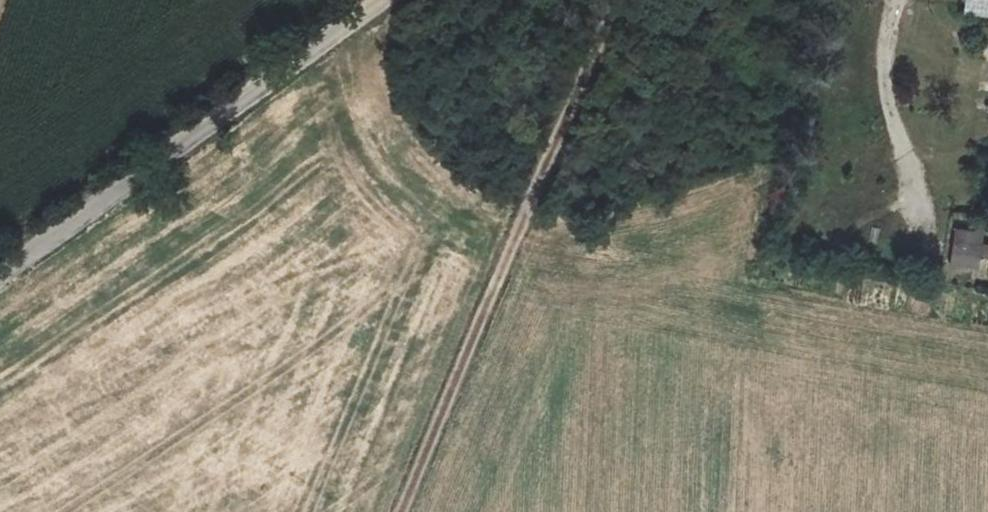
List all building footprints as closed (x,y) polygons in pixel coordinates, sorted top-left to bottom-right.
[(966,14),(987,16),(987,0),(968,0),(966,14)] [(953,266),(984,267),(985,229),(954,228),(953,266)]
